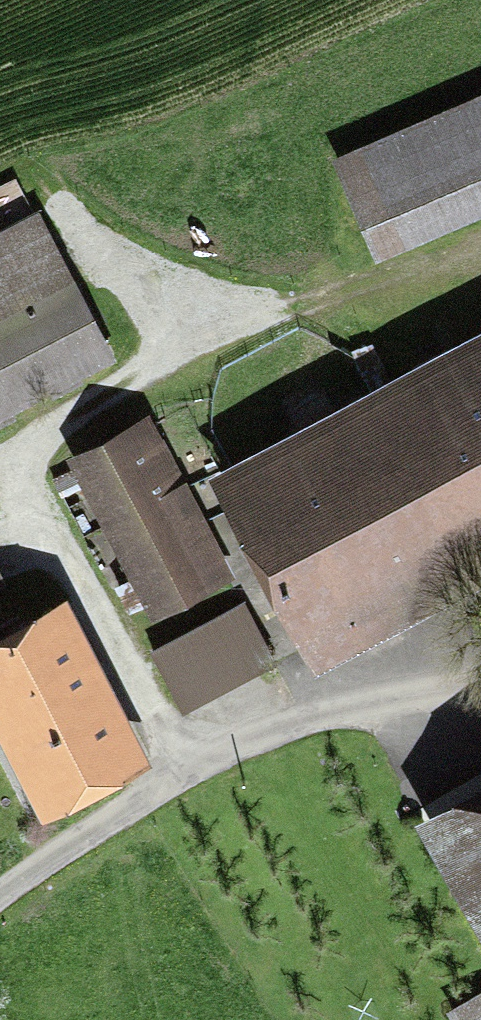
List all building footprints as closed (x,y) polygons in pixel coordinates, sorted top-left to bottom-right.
[(364,153),(351,159),(381,230),(480,188),(480,104),(364,153)] [(102,352),(48,241),(0,264),(0,402),(102,352)] [(229,471),(314,636),(480,551),(480,342),(229,471)] [(150,425),(83,455),(148,594),(215,564),(150,425)] [(0,587),(0,749),(29,805),(129,753),(34,570),(0,587)] [(237,607),(158,647),(182,694),(261,654),(237,607)] [(433,813),(480,900),(480,787),(433,813)] [(450,1011),(455,1019),(480,1019),(480,994),(450,1011)]
